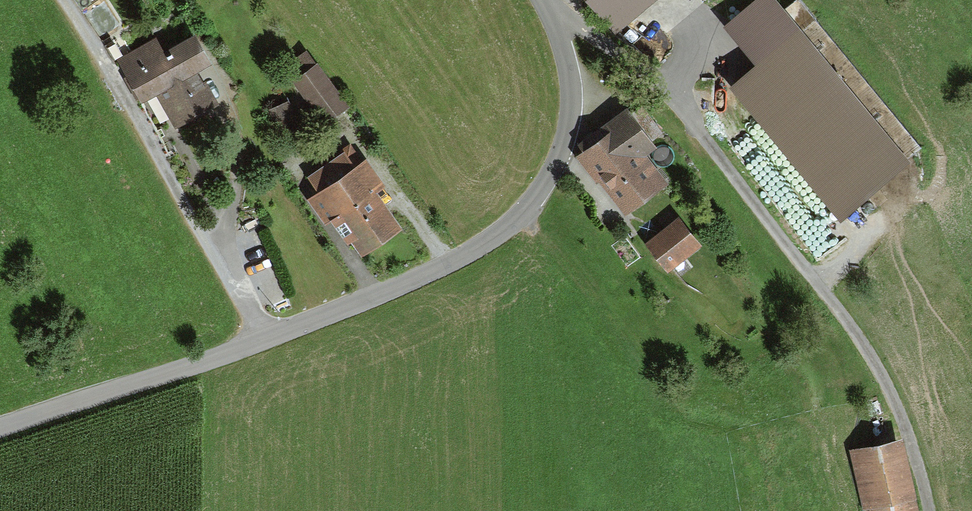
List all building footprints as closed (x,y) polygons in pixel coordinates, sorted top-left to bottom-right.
[(614,28),(647,0),(590,0),(614,28)] [(909,158),(779,0),(750,0),(726,20),(756,56),(728,79),(840,215),(909,158)] [(157,32),(115,57),(141,100),(155,92),(175,124),(216,99),(196,65),(212,55),(195,27),(165,46),(157,32)] [(324,123),(351,103),(317,58),(316,59),(307,47),(284,64),(293,76),(291,78),(324,123)] [(302,128),(288,98),(267,107),(280,137),(302,128)] [(599,179),(625,213),(669,179),(646,150),(657,142),(652,136),(662,128),(639,100),(632,107),(628,102),(578,141),(583,147),(574,154),(596,181),(599,179)] [(355,162),(344,148),(307,174),(318,188),(307,196),(325,221),(331,216),(348,240),(351,238),(361,252),(401,223),(376,188),(386,181),(366,154),(355,162)] [(703,241),(679,212),(645,241),(668,269),(703,241)] [(848,447),(864,510),(921,510),(902,434),(848,447)]
